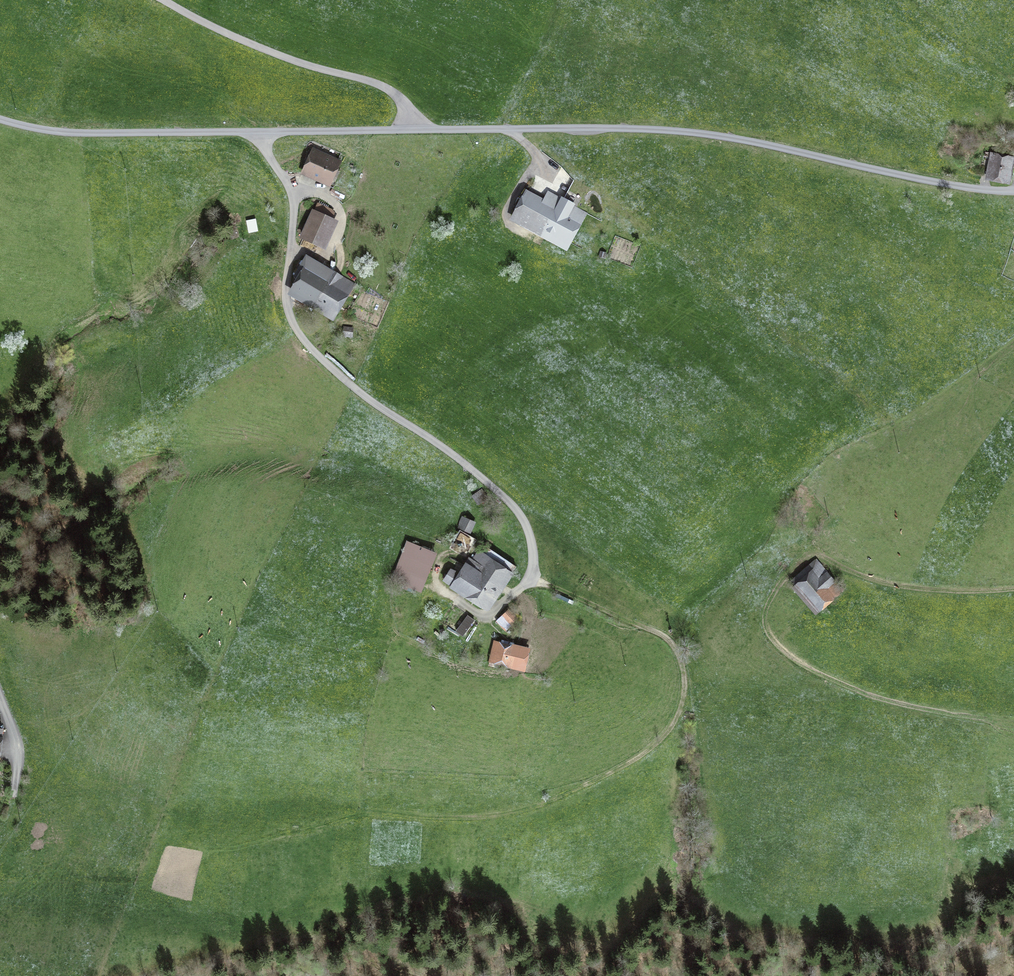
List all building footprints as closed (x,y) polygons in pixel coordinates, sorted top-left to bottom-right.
[(314,153),(306,172),(328,182),(337,163),(314,153)] [(991,173),(990,177),(1006,181),(1011,158),(986,153),(982,171),(991,173)] [(512,217),(555,241),(565,222),(567,223),(574,210),(559,202),(558,204),(541,195),(541,196),(527,189),(512,217)] [(303,236),(320,244),(334,213),(331,211),(318,204),(303,236)] [(256,217),(247,219),(249,232),(259,230),(256,217)] [(349,295),(355,285),(307,256),(295,276),(299,279),(292,290),(296,293),(297,298),(312,307),(315,304),(334,315),(347,294),(349,295)] [(477,502),(486,496),(482,489),(473,496),(477,502)] [(473,523),(464,518),(460,527),(469,532),(473,523)] [(477,540),(459,531),(449,549),(467,559),(477,540)] [(434,554),(407,543),(393,579),(420,590),(434,554)] [(461,592),(462,589),(486,604),(507,571),(477,551),(466,568),(457,563),(452,570),(449,569),(442,580),(461,592)] [(841,588),(814,560),(792,580),(818,608),(841,588)] [(510,612),(499,622),(507,631),(514,625),(512,623),(517,619),(510,612)] [(527,649),(517,647),(517,646),(496,641),(491,659),(523,667),(527,649)]
